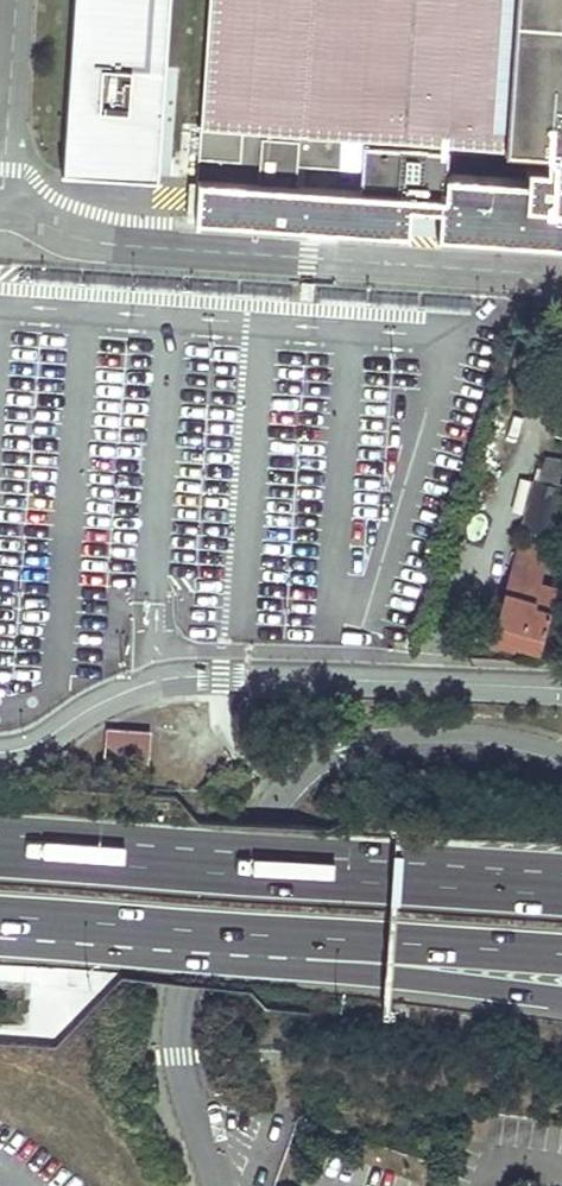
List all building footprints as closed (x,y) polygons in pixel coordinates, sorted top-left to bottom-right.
[(59,169),(156,176),(169,0),(71,0),(59,169)] [(200,124),(342,136),(363,137),(359,188),(356,229),(407,233),(409,205),(438,207),(436,235),(561,243),(561,166),(559,166),(517,163),(516,178),(437,174),(439,144),(454,145),(561,153),(561,0),(210,0),(200,124)] [(342,136),(200,124),(194,218),(356,229),(359,188),(338,187),(296,184),(297,164),(340,167),(342,136)] [(539,648),(556,589),(538,583),(548,547),(522,539),(491,644),(509,649),(512,640),(539,648)]
